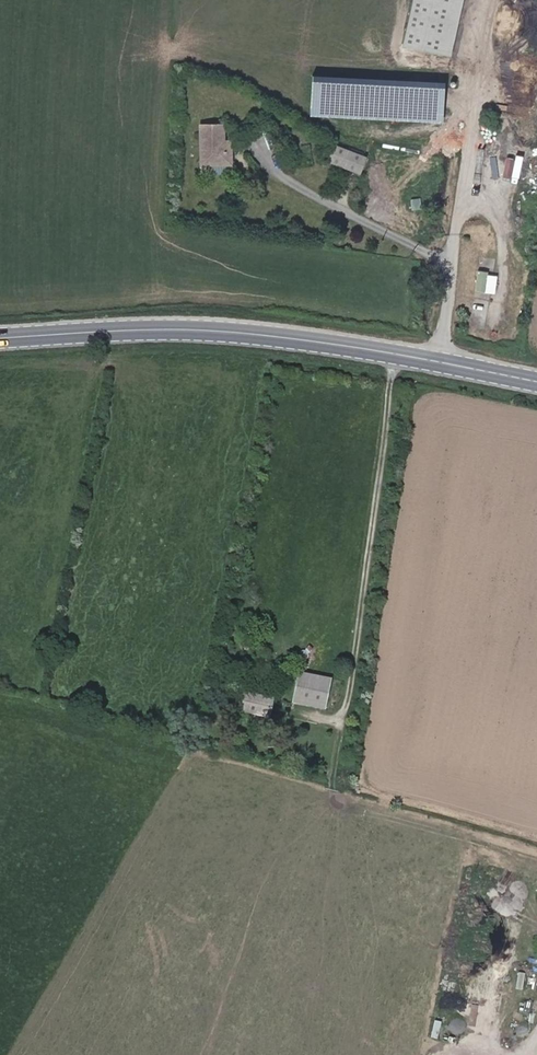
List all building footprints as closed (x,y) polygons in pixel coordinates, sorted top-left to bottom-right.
[(503,18),(505,0),(497,0),(495,17),(503,18)] [(496,86),(500,56),(494,55),(490,86),(496,86)] [(428,114),(427,120),(444,122),(444,115),(428,114)] [(224,125),(201,125),(201,165),(231,165),(231,147),(224,147),(224,142),(224,125)] [(367,158),(334,146),(328,161),(361,174),(367,158)] [(413,210),(423,209),(421,198),(411,199),(413,210)] [(328,682),(294,676),(290,702),(323,708),(328,682)] [(243,690),(238,711),(272,718),(276,697),(243,690)] [(534,874),(462,863),(458,892),(531,904),(536,874),(534,874)] [(435,1020),(431,1037),(439,1039),(443,1021),(435,1020)]
